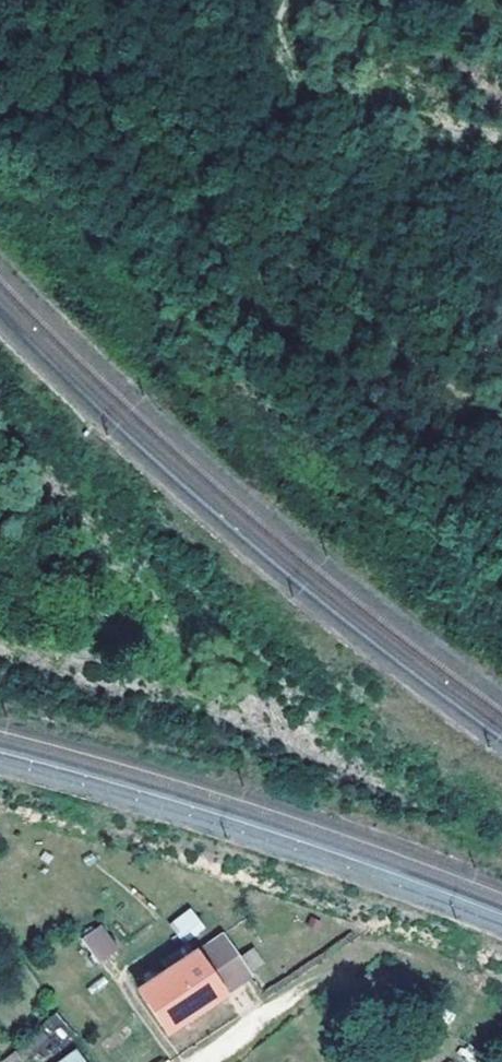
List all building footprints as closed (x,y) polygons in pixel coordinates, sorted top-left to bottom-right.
[(183,945),(205,931),(192,912),(170,926),(183,945)] [(84,947),(99,970),(117,958),(104,934),(84,947)] [(166,978),(138,996),(164,1038),(250,982),(223,940),(192,960),(185,950),(159,967),(166,978)] [(256,947),(242,953),(250,972),(264,966),(256,947)]
